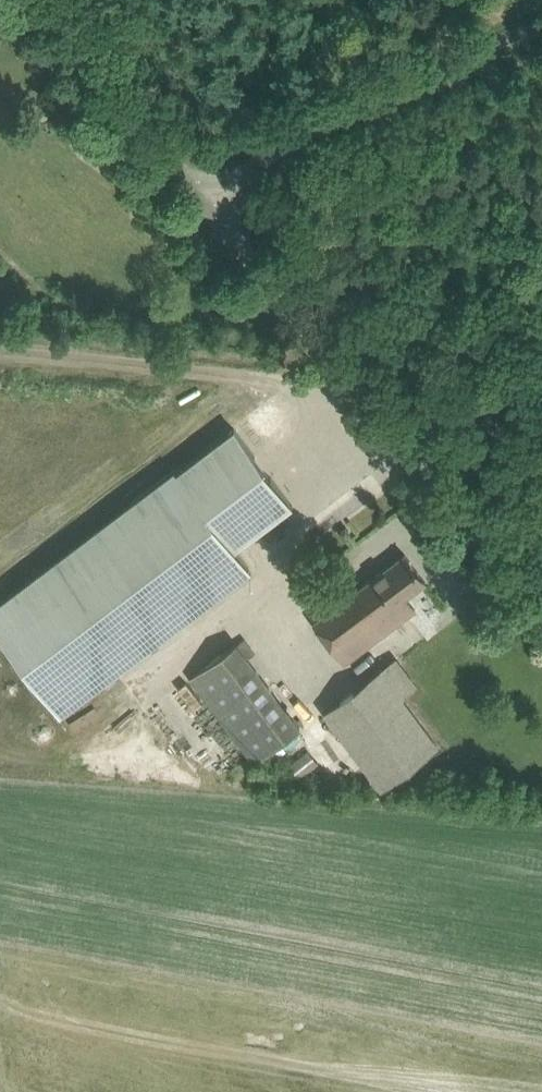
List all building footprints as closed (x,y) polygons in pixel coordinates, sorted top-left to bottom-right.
[(59,709),(249,566),(235,547),(292,503),(234,427),(0,604),(0,632),(59,709)] [(346,524),(339,530),(345,537),(352,531),(346,524)] [(313,620),(344,662),(416,608),(406,595),(426,580),(405,552),(313,620)] [(190,676),(254,761),(300,726),(236,641),(190,676)] [(382,667),(323,711),(380,789),(439,745),(382,667)] [(290,763),(298,776),(319,763),(311,750),(290,763)]
